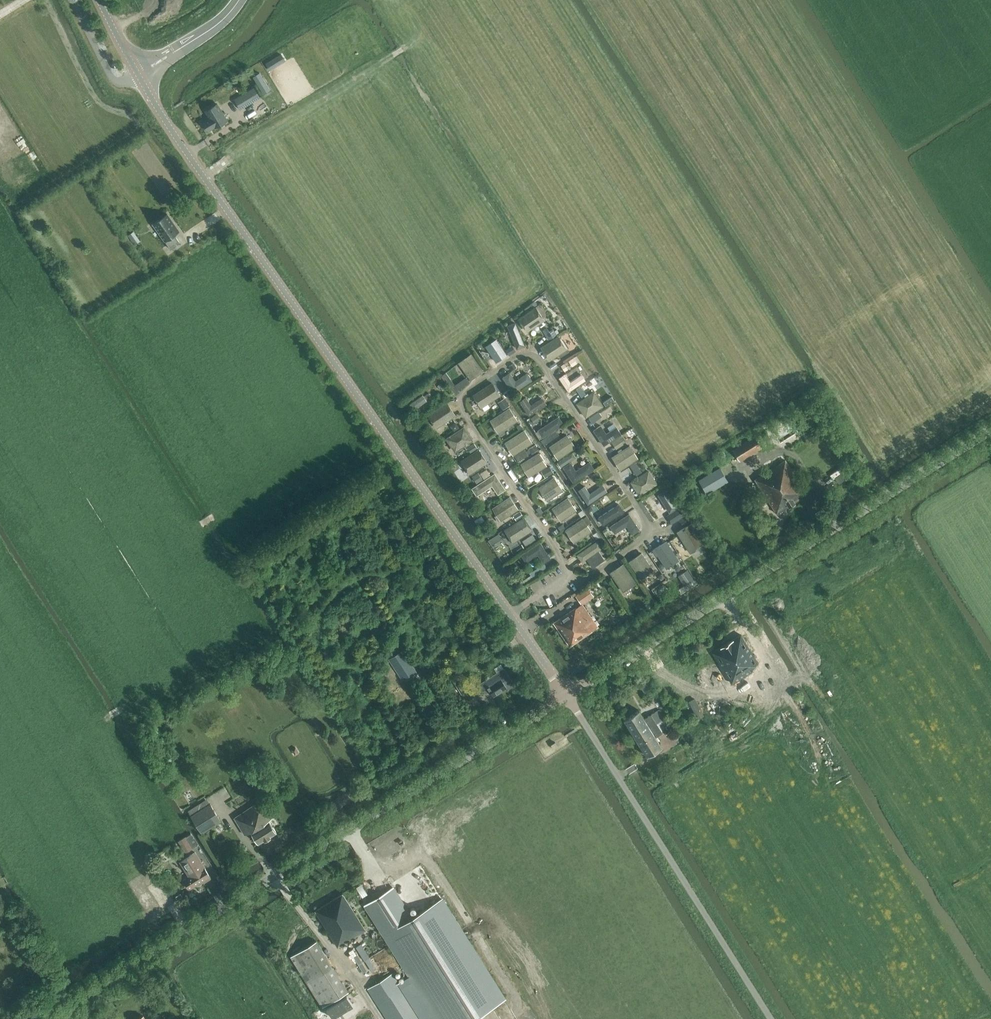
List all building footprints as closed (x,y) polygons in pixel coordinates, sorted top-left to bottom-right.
[(234,99),(239,106),(240,110),(247,105),(254,101),(260,98),(260,97),(254,87),(248,91),(234,99)] [(211,118),(204,123),(208,130),(215,126),(216,127),(227,120),(217,104),(206,110),(211,118)] [(163,207),(149,217),(167,243),(176,236),(170,228),(175,224),(163,207)] [(137,236),(132,240),(135,245),(140,241),(137,236)] [(536,308),(519,319),(527,331),(544,320),(536,308)] [(516,324),(508,327),(517,348),(524,345),(516,324)] [(547,327),(543,330),(549,339),(557,334),(553,328),(549,331),(547,327)] [(541,347),(549,360),(566,349),(558,336),(541,347)] [(497,340),(487,347),(497,362),(507,355),(497,340)] [(514,352),(511,347),(506,350),(509,355),(514,352)] [(471,354),(459,363),(471,379),(483,371),(471,354)] [(569,361),(572,366),(577,363),(574,358),(569,361)] [(554,362),(549,365),(552,370),(557,367),(554,362)] [(511,389),(508,391),(511,396),(514,394),(513,392),(532,380),(527,373),(515,381),(510,373),(503,377),(511,389)] [(559,378),(569,392),(585,380),(581,374),(570,381),(565,374),(559,378)] [(452,381),(447,384),(453,393),(458,390),(470,382),(467,377),(455,385),(452,381)] [(500,395),(492,383),(474,395),(482,407),(500,395)] [(577,403),(586,417),(603,405),(594,392),(577,403)] [(546,404),(542,398),(531,405),(526,397),(520,401),(529,415),(546,404)] [(507,400),(500,404),(503,409),(510,405),(507,400)] [(447,403),(429,415),(437,427),(455,415),(447,403)] [(509,408),(491,420),(499,433),(518,420),(509,408)] [(602,417),(599,411),(589,418),(593,423),(602,417)] [(531,418),(535,423),(541,419),(538,414),(531,418)] [(558,417),(538,430),(543,437),(563,423),(558,417)] [(459,428),(456,423),(451,426),(454,431),(459,428)] [(604,445),(621,434),(616,427),(606,434),(601,425),(594,430),(604,445)] [(468,442),(472,440),(464,427),(447,438),(455,451),(466,444),(466,445),(469,443),(468,442)] [(514,455),(532,443),(524,430),(505,442),(514,455)] [(558,459),(575,448),(567,435),(550,446),(558,459)] [(621,435),(611,441),(616,448),(623,443),(625,441),(621,435)] [(740,446),(736,449),(736,451),(741,460),(747,457),(762,448),(755,437),(740,446)] [(468,449),(471,453),(478,448),(475,444),(468,449)] [(539,449),(536,444),(530,449),(533,453),(539,449)] [(638,459),(629,446),(612,457),(621,470),(638,459)] [(462,461),(470,473),(487,462),(479,450),(462,461)] [(546,466),(539,453),(521,464),(529,476),(546,466)] [(557,462),(561,467),(571,461),(567,456),(557,462)] [(785,460),(755,479),(777,514),(807,495),(785,460)] [(564,467),(574,482),(594,469),(590,462),(576,471),(570,463),(564,467)] [(635,462),(630,465),(636,475),(642,472),(635,462)] [(543,470),(547,476),(554,472),(549,466),(543,470)] [(699,478),(707,492),(728,481),(720,467),(699,478)] [(840,481),(849,475),(845,467),(835,472),(840,481)] [(600,476),(596,471),(591,475),(594,479),(600,476)] [(640,494),(656,484),(648,471),(638,478),(637,477),(635,478),(635,479),(631,482),(640,494)] [(495,474),(473,488),(477,495),(492,485),(498,494),(505,489),(495,474)] [(477,483),(483,480),(479,474),(473,478),(477,483)] [(563,490),(555,478),(539,487),(548,500),(563,490)] [(579,490),(588,504),(606,492),(602,486),(590,494),(585,486),(579,490)] [(666,490),(659,495),(670,512),(677,507),(666,490)] [(510,497),(493,508),(501,520),(518,509),(510,497)] [(576,510),(568,498),(553,508),(562,521),(576,510)] [(619,504),(599,517),(603,524),(624,511),(619,504)] [(480,514),(476,508),(470,512),(475,518),(480,514)] [(677,509),(668,515),(673,522),(685,515),(683,511),(680,513),(677,509)] [(611,526),(615,533),(627,525),(632,534),(639,529),(629,514),(611,526)] [(680,519),(684,526),(691,521),(686,514),(680,519)] [(477,524),(484,519),(482,515),(475,520),(477,524)] [(524,518),(505,530),(513,542),(532,530),(524,518)] [(592,531),(583,518),(566,530),(575,543),(592,531)] [(678,532),(690,552),(703,545),(690,524),(678,532)] [(526,546),(537,540),(534,534),(523,539),(526,546)] [(593,567),(605,559),(598,550),(602,548),(598,541),(578,555),(582,561),(587,558),(593,567)] [(666,568),(678,560),(666,541),(655,549),(666,568)] [(540,543),(522,555),(526,562),(538,554),(543,562),(550,558),(540,543)] [(642,553),(630,562),(641,578),(653,570),(642,553)] [(544,564),(537,569),(540,574),(547,569),(544,564)] [(623,591),(636,582),(623,564),(611,573),(623,591)] [(533,572),(530,574),(531,575),(533,579),(536,577),(540,574),(537,569),(533,572)] [(685,585),(694,579),(688,570),(678,576),(685,585)] [(656,590),(662,599),(670,594),(663,585),(656,590)] [(578,594),(576,595),(577,597),(582,603),(582,604),(594,596),(587,587),(578,594)] [(593,631),(592,630),(598,627),(582,604),(582,603),(576,607),(553,622),(570,646),(593,631)] [(618,614),(622,622),(629,619),(624,611),(618,614)] [(741,634),(713,652),(732,683),(751,672),(749,668),(758,663),(741,634)] [(488,665),(492,662),(482,648),(479,650),(488,665)] [(402,680),(416,671),(403,650),(388,659),(402,680)] [(515,685),(504,668),(480,684),(485,692),(489,689),(493,696),(506,688),(508,690),(515,685)] [(646,694),(653,689),(646,678),(639,683),(646,694)] [(475,696),(465,680),(456,685),(467,702),(475,696)] [(724,683),(717,688),(722,696),(733,689),(728,682),(725,684),(724,683)] [(699,718),(705,715),(696,697),(689,700),(699,718)] [(635,737),(665,718),(660,710),(652,715),(651,714),(644,719),(639,710),(624,719),(635,737)] [(663,728),(669,725),(665,718),(635,737),(647,756),(662,747),(656,737),(663,733),(663,732),(665,731),(663,728)] [(258,778),(263,786),(269,782),(265,774),(258,778)] [(245,835),(251,831),(259,844),(277,832),(269,820),(273,818),(261,800),(235,817),(245,835)] [(190,815),(191,816),(202,834),(221,821),(210,803),(190,815)] [(186,837),(179,841),(186,853),(193,848),(186,837)] [(188,876),(183,879),(189,889),(203,881),(204,882),(211,878),(204,867),(205,867),(195,851),(179,861),(188,876)] [(365,905),(404,966),(438,1018),(472,1018),(475,1017),(505,998),(441,899),(412,917),(393,887),(365,905)] [(315,911),(338,947),(365,930),(343,893),(315,911)] [(291,957),(322,1007),(348,991),(316,940),(291,957)] [(368,973),(376,969),(364,943),(356,946),(368,973)] [(386,1018),(422,1018),(393,973),(367,989),(386,1018)]
